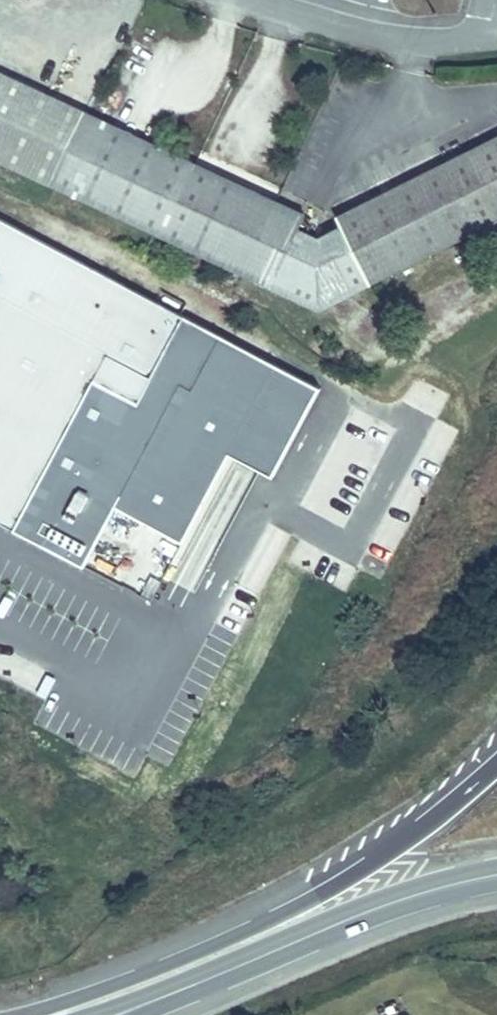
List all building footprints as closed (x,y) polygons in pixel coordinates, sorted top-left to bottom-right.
[(309,301),(496,212),(496,127),(332,201),(341,223),(314,235),(296,226),(304,207),(0,64),(0,156),(309,301)] [(103,394),(90,387),(95,378),(139,402),(152,379),(171,389),(187,361),(168,350),(186,316),(0,213),(0,517),(13,524),(60,443),(73,450),(103,394)] [(320,388),(186,316),(168,350),(187,361),(171,389),(152,379),(139,402),(95,378),(90,387),(103,394),(73,450),(60,443),(13,524),(88,569),(117,510),(185,547),(227,456),(274,478),(320,388)] [(0,654),(0,673),(47,697),(57,678),(2,650),(0,654)]
